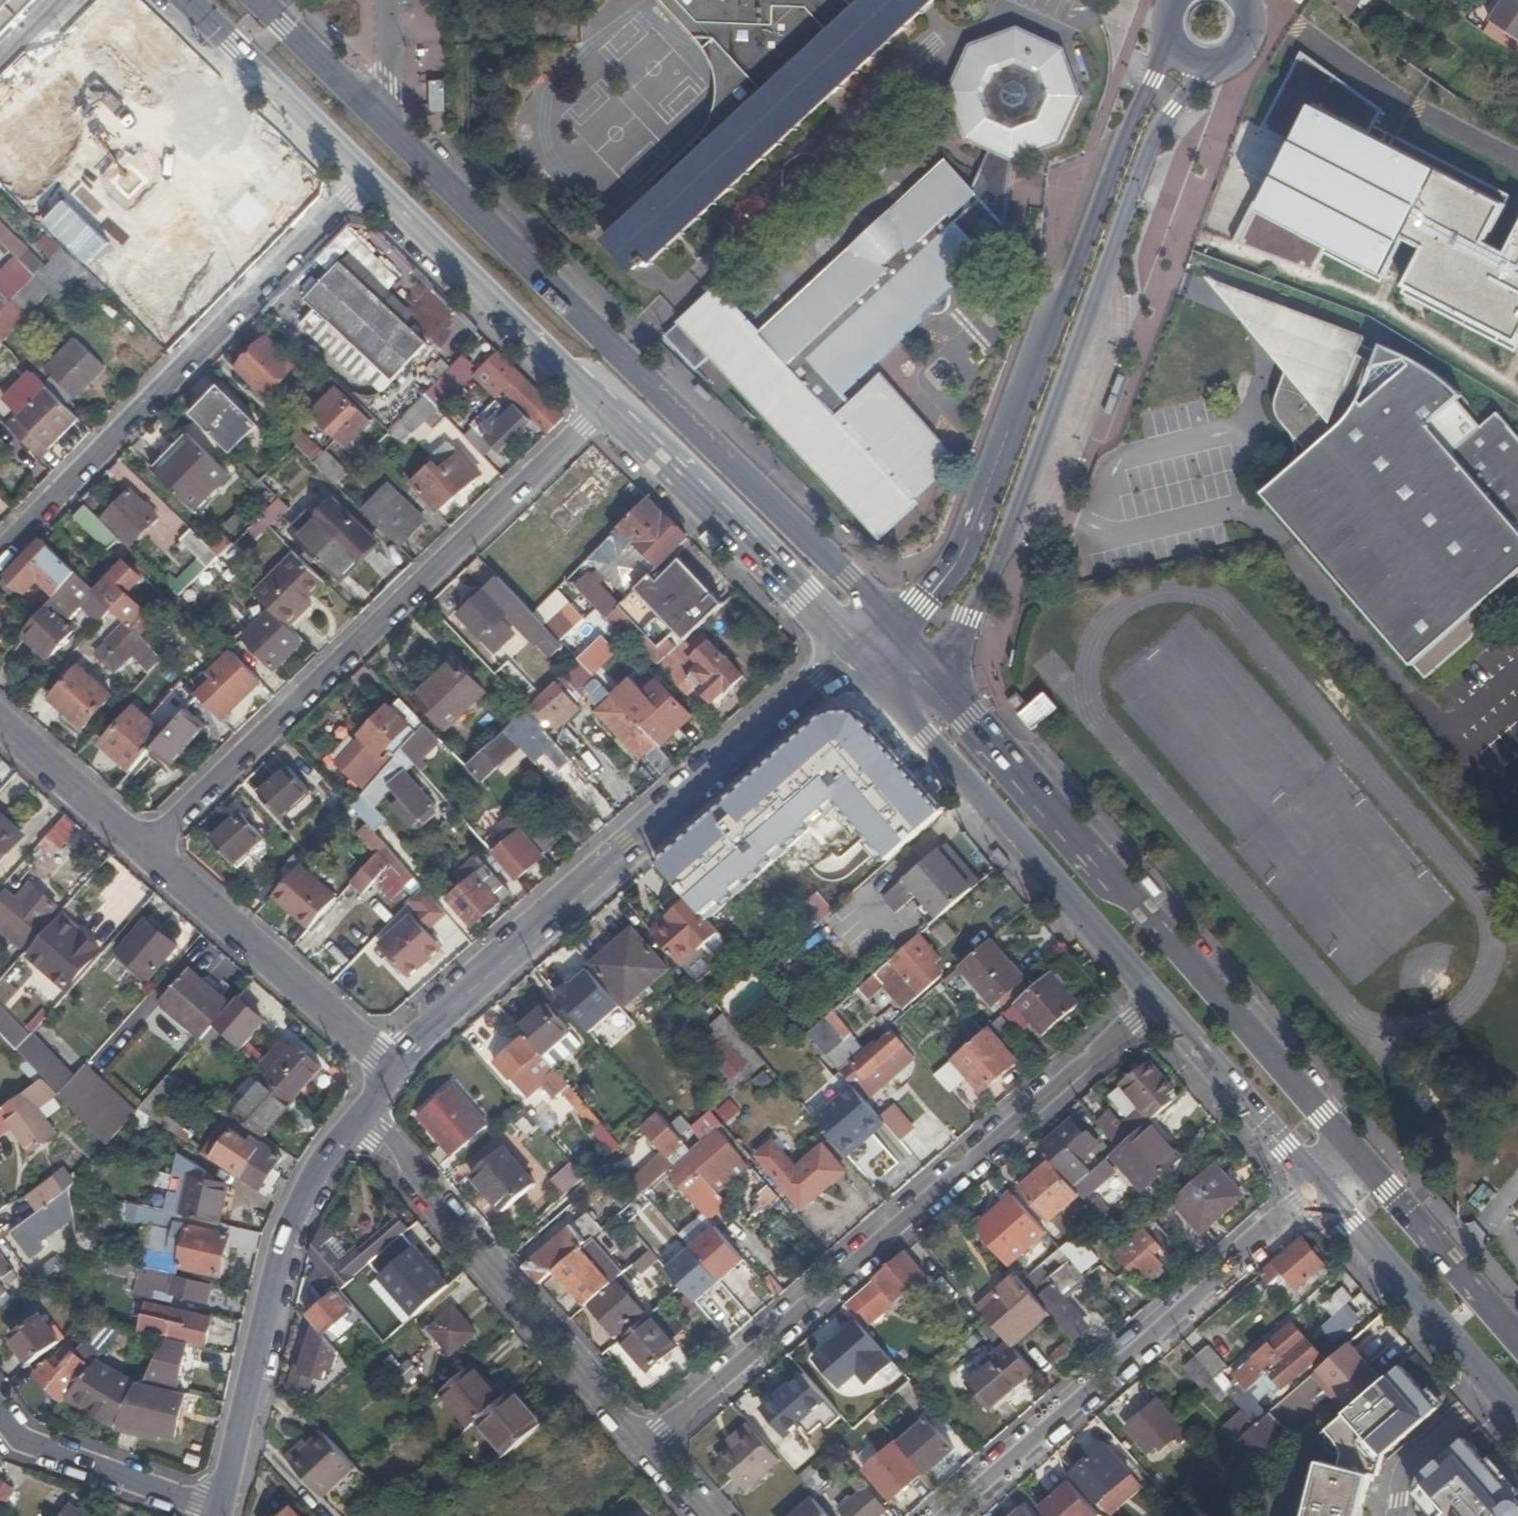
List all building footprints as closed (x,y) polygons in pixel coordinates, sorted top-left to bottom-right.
[(44,0),(0,0),(0,45),(44,0)] [(183,47),(135,0),(126,0),(75,53),(76,54),(61,70),(112,120),(156,75),(183,47)] [(756,85),(765,94),(658,194),(606,242),(633,271),(641,263),(646,268),(935,0),(848,0),(756,85)] [(756,85),(714,41),(677,0),(659,0),(697,40),(704,49),(707,55),(711,62),(713,72),(716,83),(716,92),(716,100),(710,120),(708,126),(704,132),(702,135),(700,138),(696,142),(691,147),(650,184),(658,194),(765,94),(756,85)] [(714,41),(756,85),(848,0),(677,0),(714,41)] [(1348,17),(1361,0),(1325,0),(1343,13),(1348,17)] [(1489,20),(1517,39),(1517,0),(1502,0),(1489,20)] [(964,141),(988,152),(1011,163),(1061,145),(1082,97),(1065,48),(1017,27),(968,45),(946,93),(964,141)] [(1302,54),(1263,131),(1295,143),(1280,177),(1268,171),(1229,242),(1315,272),(1326,251),(1382,280),(1404,238),(1428,250),(1411,285),(1517,340),(1517,210),(1370,134),(1382,111),(1302,54)] [(189,107),(156,75),(112,120),(99,133),(108,142),(136,114),(138,116),(133,121),(143,131),(149,125),(160,136),(189,107)] [(50,77),(7,120),(32,145),(75,102),(50,77)] [(7,135),(10,138),(17,132),(0,115),(0,129),(7,135)] [(108,142),(99,133),(78,155),(82,159),(86,164),(108,142)] [(0,162),(9,153),(0,144),(0,162)] [(135,166),(147,178),(164,160),(153,149),(135,166)] [(988,152),(971,190),(1005,227),(1011,163),(988,152)] [(1005,227),(971,190),(946,163),(892,212),(898,219),(887,229),(892,235),(874,251),(869,246),(857,257),(855,256),(799,308),(796,304),(760,337),(759,336),(757,338),(714,292),(684,320),(666,337),(697,370),(712,356),(882,538),(914,507),(910,502),(922,491),(924,487),(926,482),(923,472),(923,464),(928,454),(928,449),(924,436),(920,432),(916,429),(911,427),(907,424),(904,419),(902,415),(900,410),(897,405),(894,401),(889,399),(885,396),(879,395),(872,395),(861,398),(852,407),(839,393),(924,315),(947,293),(951,289),(984,259),(978,251),(1005,227)] [(1,188),(9,179),(2,172),(0,170),(0,187),(1,188)] [(752,194),(729,210),(749,238),(772,222),(752,194)] [(149,226),(159,236),(174,221),(177,217),(168,208),(149,226)] [(19,263),(28,254),(7,233),(0,240),(0,245),(12,256),(19,263)] [(50,261),(61,250),(46,236),(36,247),(50,261)] [(223,269),(191,237),(152,277),(184,309),(223,269)] [(84,273),(104,292),(112,284),(78,249),(69,258),(84,273)] [(84,273),(69,258),(61,250),(50,261),(44,268),(34,278),(10,303),(0,313),(0,344),(26,317),(22,313),(46,289),(57,300),(84,273)] [(34,278),(44,268),(28,254),(19,263),(34,278)] [(34,278),(19,263),(12,256),(0,269),(0,294),(10,303),(34,278)] [(390,386),(426,349),(341,265),(304,302),(390,386)] [(112,284),(104,292),(130,318),(143,305),(133,295),(139,289),(123,272),(112,284)] [(1275,356),(1298,316),(1214,285),(1275,356)] [(947,293),(924,315),(926,316),(927,317),(930,317),(931,317),(935,317),(936,317),(938,316),(939,316),(941,315),(942,314),(944,313),(945,311),(946,309),(947,308),(948,306),(949,304),(949,302),(949,301),(949,299),(949,297),(948,294),(947,293)] [(10,303),(0,294),(0,313),(10,303)] [(1302,335),(1308,320),(1298,316),(1275,356),(1286,369),(1299,334),(1302,335)] [(1281,396),(1340,331),(1308,320),(1302,335),(1299,334),(1286,369),(1288,373),(1281,396)] [(1281,396),(1278,407),(1278,412),(1280,419),(1283,425),(1287,431),(1307,454),(1262,494),(1278,511),(1285,515),(1289,517),(1407,650),(1409,654),(1410,659),(1412,663),(1426,680),(1471,640),(1474,635),(1477,628),(1479,623),(1480,616),(1476,610),(1517,573),(1517,528),(1516,526),(1517,523),(1517,437),(1496,413),(1479,428),(1456,402),(1461,398),(1455,392),(1445,383),(1429,370),(1418,363),(1405,354),(1394,349),(1378,342),(1375,348),(1360,342),(1362,337),(1340,331),(1281,396)] [(264,399),(295,368),(266,340),(236,371),(264,399)] [(45,388),(66,409),(105,369),(76,341),(46,372),(53,379),(45,388)] [(912,406),(913,405),(926,419),(934,412),(905,379),(919,368),(903,350),(880,369),(912,406)] [(531,421),(546,435),(563,420),(497,355),(494,358),(488,352),(477,362),(483,368),(481,371),(515,405),(480,439),(472,431),(464,439),(481,457),(490,449),(496,455),(531,421)] [(453,394),(439,380),(423,397),(436,410),(453,394)] [(370,421),(336,388),(311,417),(336,441),(337,441),(345,449),(370,421)] [(217,390),(191,416),(233,458),(260,432),(217,390)] [(423,397),(397,423),(409,434),(421,423),(430,432),(444,419),(436,410),(423,397)] [(42,443),(48,450),(75,424),(60,409),(54,416),(45,407),(25,426),(42,443)] [(25,426),(15,436),(32,453),(42,443),(25,426)] [(186,433),(151,468),(193,509),(228,474),(186,433)] [(302,440),(295,448),(313,464),(325,453),(328,449),(323,445),(315,453),(302,440)] [(42,443),(32,453),(39,459),(48,450),(42,443)] [(589,449),(537,504),(562,528),(615,473),(589,449)] [(325,453),(313,464),(336,487),(348,475),(325,453)] [(412,485),(435,510),(437,512),(471,482),(456,464),(434,484),(424,473),(412,485)] [(363,513),(399,548),(435,510),(412,485),(402,473),(363,513)] [(246,507),(257,518),(275,500),(275,499),(267,492),(253,506),(250,503),(246,507)] [(129,546),(155,520),(129,494),(103,521),(129,546)] [(275,500),(257,518),(266,527),(284,508),(276,500),(275,500)] [(685,540),(644,500),(612,533),(628,549),(632,545),(638,552),(634,555),(640,560),(633,568),(645,581),(617,607),(625,616),(681,563),(679,561),(660,580),(652,573),(672,554),(685,540)] [(332,502),(314,520),(297,538),(340,580),(375,544),(332,502)] [(119,543),(84,507),(73,518),(108,554),(119,543)] [(237,537),(252,520),(240,509),(225,526),(237,537)] [(297,538),(314,520),(307,514),(290,531),(297,538)] [(175,539),(197,562),(197,560),(206,552),(184,530),(175,539)] [(605,540),(597,547),(618,569),(625,562),(605,540)] [(60,591),(74,575),(41,542),(6,578),(20,592),(34,578),(54,598),(60,591)] [(169,589),(177,599),(192,584),(217,559),(208,550),(206,552),(197,560),(197,562),(169,589)] [(693,575),(707,562),(695,550),(691,554),(688,557),(681,563),(625,616),(659,650),(678,631),(706,604),(702,600),(710,593),(693,575)] [(252,594),(288,629),(308,608),(303,603),(323,583),(293,553),(252,594)] [(660,580),(679,561),(672,554),(652,573),(660,580)] [(217,559),(192,584),(201,593),(226,568),(217,559)] [(124,567),(95,595),(109,610),(129,630),(142,616),(143,616),(125,597),(139,582),(124,567)] [(74,575),(60,591),(54,598),(34,621),(30,625),(25,631),(52,655),(72,633),(64,627),(95,595),(74,575)] [(561,647),(496,580),(477,598),(472,593),(462,602),(467,608),(458,616),(493,652),(511,635),(499,622),(506,615),(548,659),(561,647)] [(187,612),(189,612),(204,597),(201,593),(192,584),(177,599),(176,600),(187,612)] [(169,606),(176,600),(168,591),(161,598),(169,606)] [(691,636),(724,606),(710,593),(702,600),(706,604),(678,631),(687,641),(691,636)] [(261,681),(300,644),(269,613),(240,641),(246,646),(242,650),(249,658),(244,664),(261,681)] [(151,625),(142,616),(129,630),(132,633),(137,639),(151,625)] [(596,630),(586,639),(593,646),(597,643),(603,637),(596,630)] [(581,632),(563,650),(570,656),(576,663),(593,646),(586,639),(581,632)] [(137,639),(132,633),(125,639),(118,633),(110,642),(102,635),(87,650),(112,674),(134,651),(142,643),(137,639)] [(700,645),(691,636),(687,641),(657,668),(678,690),(690,679),(696,684),(693,687),(710,704),(723,692),(726,693),(740,680),(707,645),(697,655),(693,652),(700,645)] [(614,648),(603,637),(597,643),(608,654),(614,648)] [(697,655),(707,645),(711,642),(708,638),(700,645),(693,652),(697,655)] [(151,652),(142,643),(134,651),(143,660),(151,652)] [(593,646),(576,663),(586,674),(608,654),(597,643),(593,646)] [(214,682),(197,699),(220,722),(259,683),(230,653),(208,676),(214,682)] [(453,659),(413,699),(449,734),(488,694),(453,659)] [(82,731),(110,697),(79,669),(50,703),(82,731)] [(185,712),(197,699),(181,683),(160,707),(176,722),(185,712)] [(655,745),(659,749),(690,719),(654,683),(623,712),(655,745)] [(525,710),(523,712),(532,722),(539,716),(554,732),(577,711),(553,684),(539,697),(525,710)] [(528,695),(532,690),(528,685),(522,689),(528,695)] [(528,695),(518,703),(525,710),(539,697),(532,690),(528,695)] [(1020,713),(1031,725),(1056,703),(1045,690),(1020,713)] [(1018,691),(1009,700),(1019,710),(1028,702),(1018,691)] [(623,712),(611,699),(594,715),(638,760),(655,745),(623,712)] [(130,774),(150,752),(164,736),(133,710),(100,748),(130,774)] [(203,728),(185,712),(176,722),(164,736),(150,752),(167,768),(203,728)] [(501,733),(517,750),(530,765),(553,745),(532,722),(523,712),(501,733)] [(381,759),(396,741),(375,723),(359,741),(363,744),(339,771),(352,783),(377,756),(381,759)] [(411,754),(429,733),(423,726),(403,748),(410,753),(411,754)] [(499,735),(463,768),(478,785),(517,750),(501,733),(499,735)] [(661,777),(672,768),(655,747),(644,757),(661,777)] [(399,752),(406,758),(410,753),(403,748),(399,752)] [(404,776),(414,767),(407,759),(406,758),(399,752),(350,809),(367,827),(372,831),(384,820),(372,808),(383,798),(380,794),(386,789),(388,790),(388,791),(418,825),(435,811),(404,776)] [(779,784),(775,780),(761,793),(789,824),(836,782),(812,755),(779,784)] [(280,820),(309,792),(286,768),(257,795),(280,820)] [(876,796),(842,824),(870,856),(903,827),(876,796)] [(759,804),(717,840),(727,851),(744,870),(786,836),(759,804)] [(235,865),(263,839),(240,814),(212,840),(235,865)] [(66,816),(48,836),(56,844),(69,830),(77,827),(66,816)] [(8,854),(2,850),(18,833),(0,818),(0,864),(8,854)] [(520,832),(544,857),(557,846),(533,819),(520,832)] [(385,846),(372,831),(367,827),(358,835),(377,855),(385,846)] [(23,838),(18,833),(2,850),(8,854),(23,838)] [(490,851),(516,881),(521,877),(536,863),(514,839),(500,851),(495,846),(490,851)] [(727,851),(717,840),(697,858),(702,863),(689,874),(726,916),(757,888),(726,852),(727,851)] [(410,874),(385,846),(351,884),(363,895),(388,867),(401,882),(410,874)] [(937,919),(971,889),(937,850),(903,880),(937,919)] [(460,890),(448,901),(472,929),(509,896),(477,858),(452,880),(460,890)] [(299,867),(269,901),(307,934),(336,900),(299,867)] [(521,877),(516,881),(519,885),(524,880),(521,877)] [(6,892),(0,898),(0,929),(1,930),(9,920),(28,936),(55,907),(26,882),(13,898),(6,892)] [(717,933),(679,889),(659,908),(662,911),(645,926),(679,966),(681,964),(697,982),(713,968),(697,950),(717,933)] [(408,979),(427,962),(424,958),(434,949),(422,936),(426,932),(415,920),(411,923),(409,920),(379,946),(408,979)] [(148,980),(177,948),(147,923),(119,955),(148,980)] [(627,1010),(669,973),(630,927),(588,964),(627,1010)] [(47,971),(50,969),(68,985),(87,962),(72,949),(76,945),(71,940),(67,945),(52,932),(31,956),(47,971)] [(881,968),(848,997),(851,1000),(848,1003),(865,1022),(876,1012),(862,997),(884,977),(909,1004),(941,976),(932,964),(938,959),(917,936),(881,968)] [(989,940),(958,967),(991,1006),(1022,979),(989,940)] [(424,958),(427,962),(437,953),(434,949),(424,958)] [(30,973),(13,962),(0,982),(0,999),(9,1005),(30,973)] [(585,969),(555,995),(588,1032),(618,1006),(585,969)] [(220,1023),(235,1007),(191,970),(161,1007),(204,1043),(220,1023)] [(1079,1006),(1051,973),(1015,1004),(1043,1037),(1079,1006)] [(245,995),(235,1007),(220,1023),(245,1045),(270,1017),(245,995)] [(10,1014),(0,1003),(0,1025),(10,1014)] [(545,1003),(517,1027),(524,1035),(538,1052),(546,1061),(550,1065),(554,1070),(586,1043),(558,1012),(555,1014),(545,1003)] [(808,1033),(826,1053),(852,1030),(834,1010),(808,1033)] [(19,1047),(31,1035),(10,1014),(0,1025),(0,1026),(19,1047)] [(764,1062),(739,1034),(721,1014),(710,1025),(721,1039),(705,1054),(728,1079),(745,1065),(751,1073),(764,1062)] [(913,1057),(888,1029),(873,1041),(838,1072),(852,1087),(863,1100),(913,1057)] [(966,1047),(951,1060),(980,1092),(1014,1063),(986,1030),(966,1047)] [(31,1035),(19,1047),(62,1093),(77,1075),(37,1031),(31,1035)] [(839,1067),(865,1048),(854,1033),(828,1053),(839,1067)] [(595,1130),(602,1125),(554,1070),(550,1065),(546,1061),(538,1052),(524,1035),(522,1036),(493,1061),(509,1078),(523,1095),(541,1079),(555,1095),(559,1091),(595,1130)] [(944,1051),(951,1060),(966,1047),(959,1038),(944,1051)] [(269,1078),(296,1102),(323,1069),(296,1046),(270,1077),(269,1078)] [(77,1075),(62,1093),(109,1142),(138,1111),(87,1063),(77,1075)] [(1100,1130),(1117,1149),(1146,1124),(1170,1103),(1165,1097),(1171,1091),(1146,1063),(1119,1085),(1139,1109),(1117,1128),(1111,1121),(1100,1130)] [(171,1076),(138,1111),(181,1140),(187,1132),(153,1108),(177,1080),(171,1076)] [(269,1079),(234,1118),(264,1139),(296,1102),(269,1079)] [(42,1080),(0,1111),(0,1138),(30,1116),(27,1111),(53,1092),(42,1080)] [(486,1127),(451,1086),(418,1116),(452,1156),(486,1127)] [(881,1120),(863,1100),(852,1087),(829,1107),(827,1104),(812,1118),(846,1156),(860,1143),(858,1141),(881,1120)] [(732,1128),(755,1107),(745,1096),(722,1115),(732,1128)] [(882,1117),(901,1140),(918,1126),(898,1104),(882,1117)] [(656,1113),(640,1126),(674,1164),(689,1151),(677,1137),(656,1113)] [(883,1124),(881,1120),(858,1141),(860,1143),(883,1124)] [(1066,1124),(1037,1149),(1048,1162),(1066,1182),(1070,1178),(1066,1172),(1097,1145),(1086,1132),(1078,1139),(1066,1124)] [(1146,1124),(1117,1149),(1110,1156),(1142,1192),(1179,1161),(1146,1124)] [(256,1150),(227,1130),(208,1157),(260,1191),(282,1159),(259,1144),(256,1150)] [(739,1158),(714,1130),(668,1171),(692,1198),(739,1158)] [(802,1209),(843,1172),(821,1147),(779,1182),(802,1209)] [(503,1211),(534,1185),(502,1148),(472,1175),(503,1211)] [(176,1215),(218,1224),(227,1186),(204,1181),(206,1173),(178,1155),(164,1212),(176,1215)] [(1077,1195),(1072,1189),(1066,1182),(1048,1162),(1018,1188),(1047,1221),(1077,1195)] [(1242,1195),(1214,1163),(1172,1200),(1200,1231),(1242,1195)] [(567,1164),(549,1181),(563,1197),(582,1180),(567,1164)] [(1097,1178),(1091,1172),(1072,1189),(1077,1195),(1096,1217),(1098,1219),(1104,1215),(1083,1191),(1097,1178)] [(73,1217),(69,1189),(12,1230),(33,1260),(47,1250),(41,1242),(73,1217)] [(6,1210),(17,1225),(37,1210),(25,1195),(6,1210)] [(970,1224),(988,1245),(993,1241),(999,1248),(1019,1231),(999,1207),(989,1215),(979,1223),(975,1219),(970,1224)] [(164,1212),(148,1208),(145,1221),(173,1228),(176,1215),(164,1212)] [(307,1255),(315,1265),(338,1290),(352,1277),(365,1266),(407,1230),(396,1217),(357,1251),(355,1249),(339,1262),(323,1243),(332,1236),(322,1223),(307,1255)] [(570,1226),(522,1266),(537,1284),(553,1269),(585,1242),(570,1226)] [(714,1227),(690,1248),(718,1281),(742,1259),(714,1227)] [(221,1277),(229,1236),(187,1228),(179,1268),(221,1277)] [(1140,1229),(1121,1245),(1111,1254),(1130,1276),(1137,1269),(1147,1280),(1161,1267),(1152,1257),(1159,1250),(1140,1229)] [(1096,1263),(1073,1236),(1058,1249),(1067,1259),(1082,1276),(1096,1263)] [(641,1256),(648,1250),(647,1249),(636,1237),(629,1243),(641,1256)] [(553,1269),(585,1306),(620,1274),(589,1238),(585,1242),(553,1269)] [(1058,1249),(1050,1239),(1011,1272),(1020,1282),(1037,1268),(1058,1249)] [(1295,1291),(1324,1267),(1302,1239),(1261,1274),(1270,1286),(1281,1276),(1295,1291)] [(415,1246),(379,1276),(413,1315),(448,1285),(415,1246)] [(690,1248),(665,1269),(693,1302),(718,1281),(690,1248)] [(1067,1259),(1058,1249),(1037,1268),(1045,1277),(1050,1273),(1067,1259)] [(643,1268),(655,1258),(648,1250),(641,1256),(637,1260),(643,1268)] [(924,1276),(903,1252),(843,1305),(855,1319),(864,1330),(867,1327),(907,1292),(910,1288),(924,1276)] [(0,1256),(0,1281),(12,1272),(0,1256)] [(1084,1279),(1082,1276),(1067,1259),(1050,1273),(1045,1277),(1037,1268),(1020,1282),(1035,1299),(1037,1296),(1073,1339),(1086,1328),(1060,1299),(1084,1279)] [(118,1274),(138,1278),(140,1267),(121,1263),(118,1274)] [(338,1290),(315,1265),(307,1281),(324,1301),(307,1315),(322,1332),(336,1321),(353,1307),(343,1295),(338,1290)] [(1035,1299),(1020,1282),(1011,1272),(974,1305),(984,1315),(1009,1345),(1047,1313),(1035,1299)] [(160,1292),(171,1295),(174,1278),(164,1276),(160,1292)] [(174,1278),(171,1295),(200,1302),(204,1285),(174,1278)] [(641,1311),(615,1281),(589,1304),(616,1334),(641,1311)] [(1313,1313),(1323,1326),(1342,1308),(1332,1297),(1313,1313)] [(204,1347),(210,1320),(153,1306),(150,1316),(171,1322),(167,1338),(204,1347)] [(450,1353),(475,1331),(453,1307),(428,1329),(450,1353)] [(32,1363),(63,1339),(44,1313),(13,1337),(32,1363)] [(654,1313),(622,1339),(648,1370),(679,1344),(654,1313)] [(1385,1361),(1404,1344),(1381,1318),(1346,1347),(1346,1346),(1338,1353),(1344,1361),(1348,1360),(1352,1364),(1372,1346),(1385,1361)] [(864,1330),(855,1319),(813,1355),(842,1387),(858,1371),(868,1383),(894,1360),(867,1327),(864,1330)] [(336,1321),(322,1332),(331,1344),(345,1332),(336,1321)] [(1253,1373),(1228,1395),(1235,1403),(1252,1388),(1268,1373),(1306,1340),(1291,1324),(1245,1363),(1253,1373)] [(166,1339),(145,1384),(168,1390),(169,1384),(178,1387),(187,1345),(166,1339)] [(1320,1357),(1306,1340),(1268,1373),(1275,1380),(1270,1385),(1278,1394),(1320,1357)] [(36,1375),(64,1402),(67,1398),(70,1394),(96,1363),(102,1354),(86,1341),(64,1365),(56,1358),(50,1363),(49,1361),(36,1375)] [(1206,1348),(1195,1357),(1214,1380),(1225,1370),(1206,1348)] [(393,1372),(408,1359),(402,1351),(386,1365),(393,1372)] [(308,1393),(317,1362),(297,1356),(288,1387),(308,1393)] [(987,1411),(1018,1385),(992,1356),(981,1365),(983,1368),(964,1385),(987,1411)] [(1214,1380),(1195,1357),(1182,1367),(1203,1391),(1215,1380),(1214,1380)] [(418,1371),(408,1359),(393,1372),(404,1384),(418,1371)] [(92,1412),(117,1427),(138,1386),(96,1363),(70,1394),(94,1409),(92,1412)] [(500,1399),(470,1365),(440,1392),(470,1426),(477,1419),(500,1399)] [(1399,1365),(1315,1440),(1325,1452),(1338,1457),(1339,1466),(1371,1474),(1380,1475),(1383,1457),(1436,1407),(1399,1365)] [(1268,1373),(1252,1388),(1258,1395),(1270,1385),(1275,1380),(1268,1373)] [(138,1386),(117,1427),(145,1436),(146,1431),(177,1440),(189,1396),(183,1394),(168,1390),(145,1384),(140,1382),(138,1386)] [(512,1388),(500,1399),(477,1419),(508,1453),(542,1423),(512,1388)] [(1252,1388),(1235,1403),(1241,1411),(1254,1425),(1258,1421),(1254,1417),(1257,1414),(1248,1404),(1258,1395),(1252,1388)] [(67,1398),(92,1412),(94,1409),(70,1394),(67,1398)] [(810,1466),(833,1446),(790,1399),(773,1412),(786,1428),(792,1424),(797,1429),(801,1426),(810,1437),(804,1442),(806,1445),(783,1464),(795,1478),(810,1466)] [(1158,1451),(1174,1437),(1148,1408),(1128,1426),(1139,1438),(1136,1441),(1143,1449),(1150,1442),(1158,1451)] [(1228,1423),(1241,1436),(1254,1425),(1241,1411),(1228,1423)] [(1241,1436),(1237,1440),(1249,1454),(1272,1433),(1280,1425),(1269,1412),(1258,1421),(1254,1425),(1241,1436)] [(897,1444),(923,1474),(952,1450),(926,1420),(897,1444)] [(751,1425),(717,1456),(748,1490),(782,1460),(751,1425)] [(356,1464),(321,1429),(289,1460),(322,1496),(356,1464)] [(1272,1433),(1249,1454),(1261,1466),(1284,1446),(1272,1433)] [(1464,1437),(1420,1477),(1417,1486),(1439,1510),(1434,1515),(1517,1515),(1517,1497),(1464,1437)] [(862,1465),(878,1450),(868,1439),(852,1453),(862,1465)] [(890,1500),(920,1474),(893,1443),(864,1469),(890,1500)] [(1095,1504),(1129,1474),(1103,1445),(1070,1474),(1095,1504)] [(1371,1474),(1339,1466),(1320,1461),(1306,1515),(1361,1515),(1371,1474)] [(829,1487),(810,1466),(795,1478),(805,1490),(814,1499),(829,1487)] [(857,1474),(850,1480),(859,1493),(839,1511),(843,1515),(879,1515),(885,1511),(866,1488),(868,1486),(857,1474)] [(1045,1515),(1097,1515),(1098,1515),(1065,1478),(1045,1496),(1049,1500),(1039,1509),(1045,1515)] [(16,1491),(0,1480),(0,1515),(16,1491)] [(814,1499),(794,1515),(828,1515),(814,1499)] [(70,1503),(69,1502),(57,1515),(62,1515),(70,1503)] [(70,1503),(62,1515),(88,1515),(70,1503)] [(291,1507),(282,1515),(299,1515),(291,1507)] [(1184,1515),(1201,1515),(1191,1507),(1183,1515),(1184,1515)]
